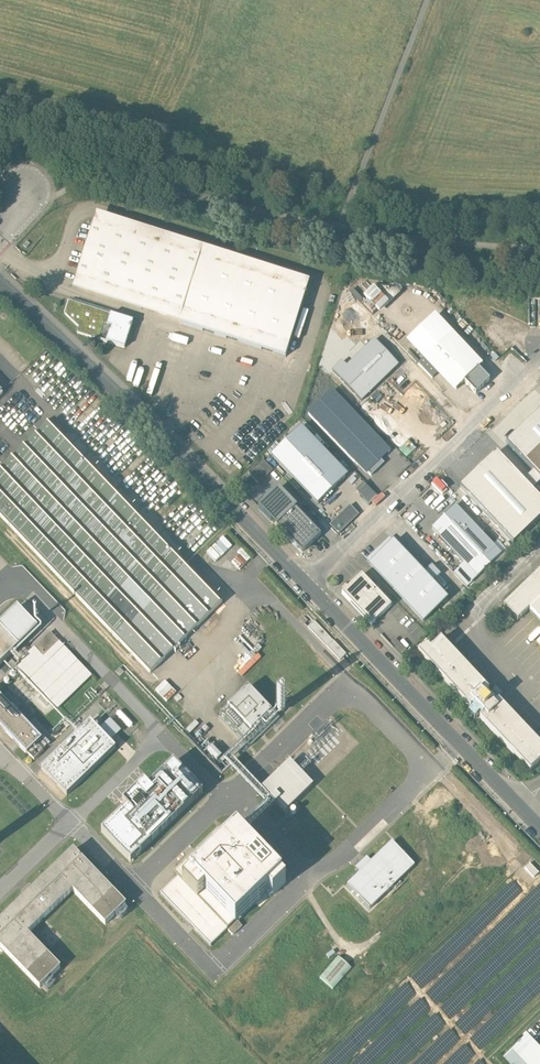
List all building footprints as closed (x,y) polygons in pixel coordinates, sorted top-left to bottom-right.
[(309,282),(97,214),(73,289),(285,357),(309,282)] [(133,320),(69,300),(65,313),(79,326),(77,332),(125,347),(133,320)] [(478,368),(435,323),(413,344),(425,358),(439,372),(456,390),(464,382),(478,368)] [(342,362),(332,372),(361,401),(398,365),(374,340),(347,367),(342,362)] [(432,379),(439,372),(425,358),(419,364),(432,379)] [(478,368),(464,382),(476,394),(490,380),(478,368)] [(333,391),(308,415),(366,475),(368,473),(371,476),(385,463),(381,460),(391,451),(333,391)] [(506,443),(533,471),(523,481),(532,489),(539,482),(539,410),(506,443)] [(0,471),(0,515),(150,672),(223,602),(62,434),(66,431),(54,419),(0,471)] [(298,430),(272,456),(318,504),(340,483),(345,478),(298,430)] [(460,488),(513,543),(539,518),(539,498),(532,489),(523,481),(496,452),(460,488)] [(273,470),(263,459),(248,473),(259,484),(273,470)] [(364,482),(356,491),(369,505),(378,497),(364,482)] [(278,488),(258,508),(302,554),(321,536),(296,509),(297,508),(278,488)] [(456,505),(431,529),(464,563),(478,577),(502,554),(456,505)] [(338,535),(359,515),(350,506),(329,525),(338,535)] [(216,562),(237,542),(227,532),(207,552),(216,562)] [(390,538),(366,561),(423,621),(448,598),(432,582),(440,575),(432,566),(424,574),(390,538)] [(467,587),(478,577),(464,563),(454,573),(467,587)] [(504,606),(518,620),(529,609),(539,621),(539,572),(504,606)] [(362,576),(342,595),(372,626),(392,607),(362,576)] [(18,648),(18,647),(19,648),(38,629),(17,608),(0,625),(0,666),(18,648)] [(92,676),(50,633),(15,667),(57,710),(92,676)] [(419,653),(471,707),(472,706),(474,708),(469,713),(475,719),(480,714),(482,716),(480,717),(531,769),(539,760),(539,743),(499,700),(497,702),(494,699),(498,695),(493,691),(489,695),(487,692),(489,690),(441,640),(431,650),(426,645),(419,653)] [(248,686),(220,713),(251,746),(280,719),(248,686)] [(38,744),(42,740),(42,739),(0,695),(0,725),(27,753),(28,753),(35,760),(44,751),(38,744)] [(90,722),(42,768),(42,769),(66,795),(67,795),(116,748),(91,722),(90,722)] [(313,785),(290,761),(263,787),(286,811),(313,785)] [(122,812),(102,831),(102,832),(130,861),(131,861),(202,793),(203,792),(174,762),(173,762),(153,782),(149,787),(145,782),(144,782),(123,802),(123,803),(127,807),(122,812)] [(237,830),(236,830),(227,839),(218,830),(173,873),(177,877),(161,893),(210,945),(211,945),(268,890),(272,894),(286,881),(281,877),(282,876),(237,830)] [(415,865),(392,842),(371,862),(367,857),(355,868),(360,873),(347,885),(370,909),(415,865)] [(40,987),(60,968),(27,933),(73,890),(105,924),(126,904),(73,850),(0,920),(0,946),(40,987)] [(242,926),(237,921),(228,930),(233,935),(242,926)] [(351,968),(338,957),(320,978),(333,989),(351,968)] [(527,1034),(511,1050),(512,1050),(503,1059),(507,1063),(539,1063),(539,1048),(527,1034)]
